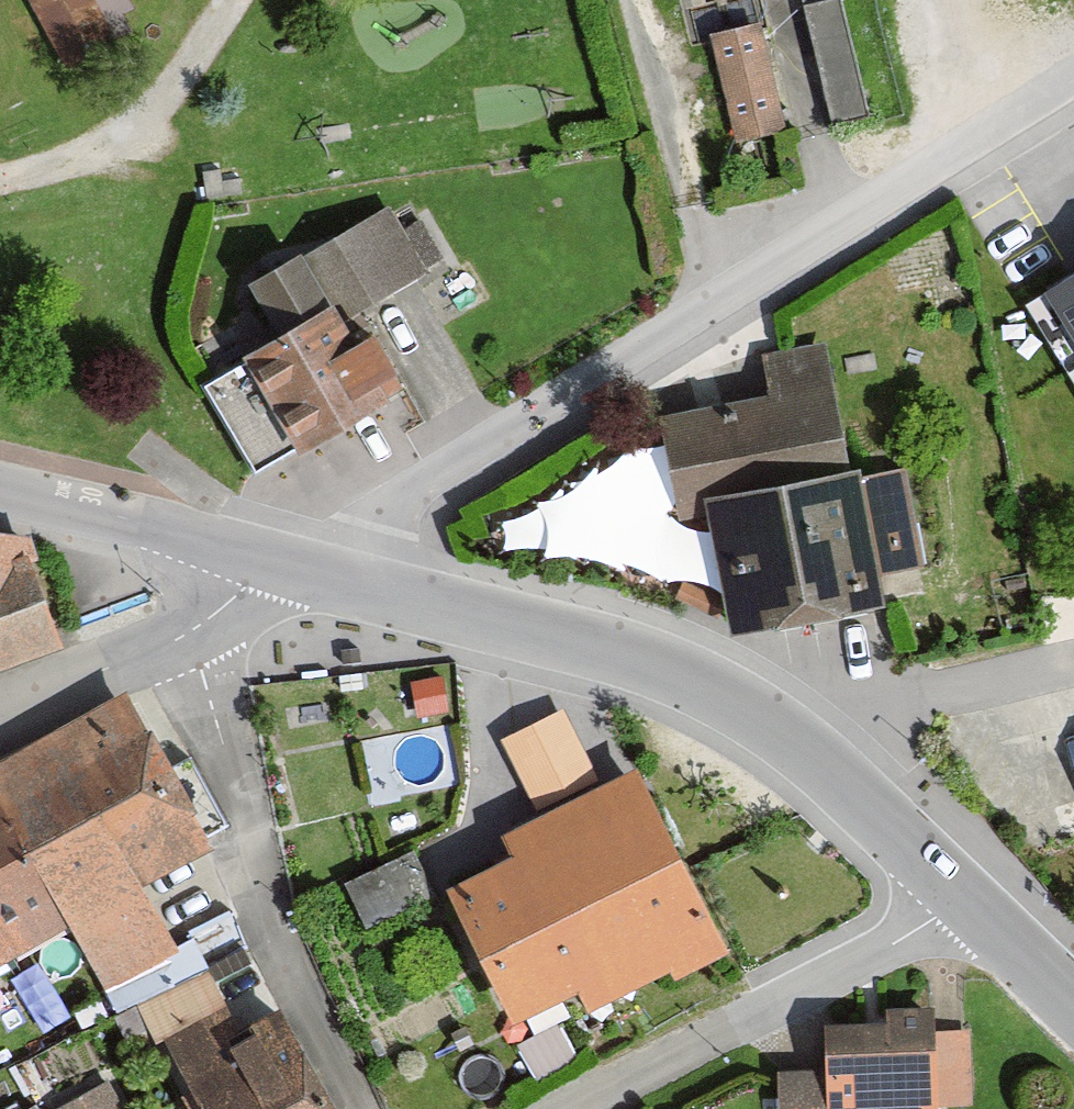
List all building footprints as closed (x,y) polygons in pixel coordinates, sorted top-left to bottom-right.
[(94,0),(29,0),(64,67),(115,41),(94,0)] [(844,2),(844,0),(804,0),(807,11),(844,2)] [(844,2),(807,11),(836,130),(874,121),(844,2)] [(788,133),(764,28),(713,39),(737,145),(775,136),(788,133)] [(394,209),(306,260),(339,318),(444,257),(423,221),(407,231),(394,209)] [(285,349),(339,318),(306,260),(252,292),(285,349)] [(1047,294),(1073,337),(1073,277),(1047,294)] [(395,414),(357,349),(339,318),(285,349),(208,394),(258,479),(298,456),(304,467),(395,414)] [(357,349),(395,414),(406,432),(425,421),(376,338),(357,349)] [(859,488),(830,343),(764,356),(773,404),(664,425),(684,522),(723,515),(859,488)] [(907,478),(859,488),(878,584),(926,574),(907,478)] [(859,488),(723,515),(748,641),(801,630),(871,615),(884,614),(878,584),(859,488)] [(79,649),(40,537),(0,527),(0,676),(79,649)] [(145,693),(0,772),(0,974),(79,930),(113,991),(189,950),(153,886),(229,845),(145,693)] [(564,710),(501,741),(536,811),(599,780),(564,710)] [(729,953),(635,768),(501,835),(512,857),(444,891),(513,1026),(578,993),(588,1012),(671,971),(675,980),(729,953)] [(347,868),(369,916),(426,890),(404,843),(347,868)] [(214,969),(143,1008),(163,1044),(173,1038),(213,1108),(350,1108),(294,1009),(250,1034),(214,969)] [(838,1031),(839,1071),(785,1072),(786,1108),(946,1108),(946,1107),(974,1107),(973,1029),(838,1031)] [(114,1079),(58,1108),(131,1108),(114,1079)]
